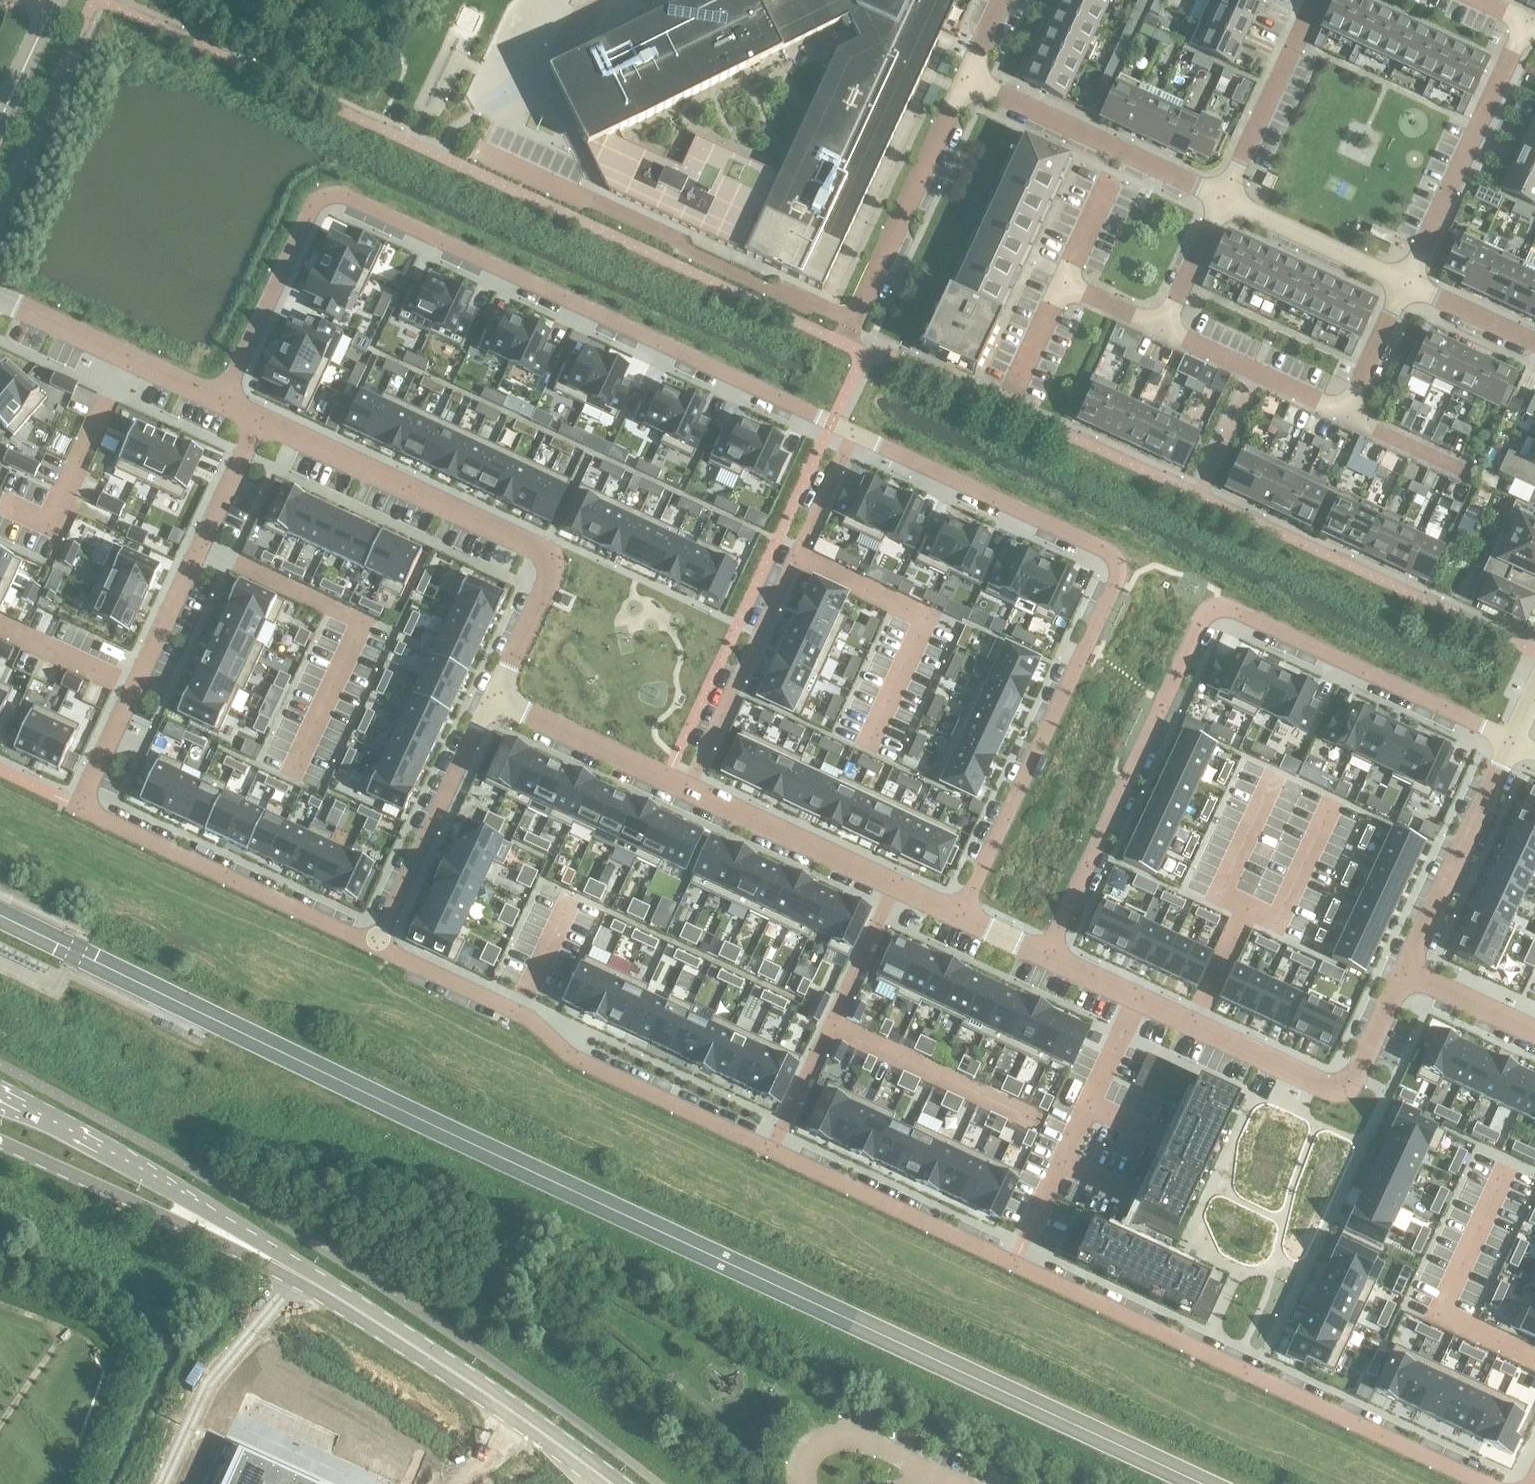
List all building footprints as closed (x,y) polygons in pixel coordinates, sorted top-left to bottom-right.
[(938,40),(929,37),(945,8),(946,9),(951,0),(691,0),(549,71),(609,191),(822,290),(938,40)] [(1109,0),(1062,0),(1024,82),(1063,100),(1109,0)] [(1148,0),(1139,0),(1136,5),(1144,9),(1148,0)] [(1260,2),(1255,0),(1210,0),(1208,3),(1250,23),(1260,2)] [(1313,46),(1321,50),(1330,32),(1357,44),(1348,62),(1355,65),(1363,47),(1431,79),(1422,97),(1429,100),(1437,82),(1464,94),(1456,112),(1463,116),(1489,61),(1356,0),(1335,0),(1313,46)] [(1526,6),(1534,10),(1534,0),(1529,0),(1526,6)] [(1158,16),(1163,7),(1153,3),(1149,12),(1158,16)] [(1241,44),(1250,23),(1208,3),(1199,24),(1241,44)] [(1139,21),(1144,9),(1136,5),(1131,17),(1139,21)] [(1133,32),(1139,21),(1131,17),(1125,29),(1133,32)] [(1231,65),(1241,44),(1199,24),(1189,46),(1231,65)] [(1128,44),(1133,32),(1125,29),(1120,40),(1128,44)] [(1161,44),(1165,35),(1156,30),(1152,40),(1161,44)] [(1174,39),(1165,35),(1161,44),(1170,48),(1174,39)] [(1122,56),(1128,44),(1120,40),(1114,52),(1122,56)] [(1117,68),(1122,56),(1114,52),(1109,64),(1117,68)] [(1200,68),(1204,59),(1195,55),(1191,64),(1200,68)] [(1213,63),(1204,59),(1200,68),(1209,72),(1213,63)] [(1111,79),(1117,68),(1109,64),(1103,76),(1111,79)] [(1225,69),(1220,78),(1229,82),(1234,73),(1225,69)] [(1122,127),(1141,85),(1120,75),(1100,117),(1122,127)] [(1106,91),(1111,79),(1103,76),(1098,87),(1106,91)] [(1143,137),(1158,104),(1138,95),(1142,86),(1141,85),(1122,127),(1143,137)] [(1100,103),(1106,91),(1098,87),(1092,99),(1100,103)] [(1095,115),(1100,103),(1092,99),(1087,111),(1095,115)] [(1163,146),(1178,114),(1158,104),(1143,137),(1163,146)] [(1184,156),(1202,117),(1201,117),(1199,123),(1178,114),(1163,146),(1184,156)] [(1220,125),(1202,117),(1184,156),(1185,156),(1187,151),(1208,161),(1211,154),(1218,157),(1227,136),(1217,131),(1220,125)] [(1532,129),(1522,149),(1534,155),(1534,130),(1532,129)] [(975,372),(1023,271),(1016,268),(1067,159),(1025,139),(974,248),(968,246),(921,347),(975,372)] [(1522,149),(1513,170),(1534,180),(1534,155),(1522,149)] [(1513,170),(1503,191),(1534,206),(1534,180),(1513,170)] [(1267,174),(1262,186),(1272,191),(1277,179),(1267,174)] [(1504,199),(1479,187),(1474,199),(1498,211),(1504,199)] [(1521,217),(1525,208),(1516,204),(1512,213),(1521,217)] [(1534,212),(1525,208),(1521,217),(1529,222),(1534,212)] [(1373,226),(1369,235),(1381,241),(1391,245),(1395,236),(1373,226)] [(1463,286),(1485,238),(1467,229),(1460,245),(1450,240),(1441,260),(1448,263),(1444,270),(1465,280),(1462,285),(1463,286)] [(332,235),(323,254),(371,276),(384,247),(349,230),(344,241),(332,235)] [(1344,353),(1351,357),(1377,303),(1227,233),(1202,287),(1209,291),(1217,273),(1245,285),(1236,304),(1242,306),(1251,288),(1319,320),(1310,338),(1316,341),(1325,323),(1352,335),(1344,353)] [(1484,295),(1504,254),(1503,253),(1499,262),(1479,253),(1486,238),(1485,238),(1463,286),(1484,295)] [(323,254),(314,273),(353,292),(353,293),(361,297),(371,276),(323,254)] [(1505,305),(1524,263),(1504,254),(1484,295),(1505,305)] [(1534,294),(1534,268),(1524,263),(1505,305),(1525,314),(1534,294)] [(314,273),(305,293),(317,299),(312,309),(340,321),(353,293),(353,292),(314,273)] [(398,275),(393,286),(402,290),(407,279),(398,275)] [(415,284),(398,319),(430,334),(452,286),(431,277),(425,289),(415,284)] [(452,286),(430,334),(461,348),(477,313),(467,308),(472,296),(452,286)] [(383,294),(378,305),(387,309),(392,298),(383,294)] [(1525,314),(1534,319),(1534,294),(1525,314)] [(378,305),(373,315),(382,320),(387,309),(378,305)] [(492,322),(479,349),(510,363),(528,324),(508,315),(502,327),(492,322)] [(291,323),(282,342),(330,364),(344,334),(308,318),(303,328),(291,323)] [(528,324),(510,363),(542,378),(554,351),(543,346),(549,334),(528,324)] [(357,335),(352,348),(366,354),(371,342),(357,335)] [(1431,387),(1450,345),(1429,335),(1423,347),(1414,343),(1405,363),(1414,367),(1409,377),(1431,387)] [(282,342),(273,361),(321,383),(330,364),(282,342)] [(1450,345),(1431,387),(1451,397),(1471,355),(1450,345)] [(570,356),(553,391),(585,406),(607,358),(603,357),(605,354),(591,347),(589,350),(586,349),(580,361),(570,356)] [(1131,363),(1135,354),(1126,349),(1122,358),(1131,363)] [(407,352),(403,361),(414,366),(418,357),(407,352)] [(1156,363),(1144,358),(1135,354),(1131,363),(1151,372),(1156,363)] [(1185,355),(1176,373),(1187,378),(1195,359),(1185,355)] [(1472,406),(1491,365),(1471,355),(1451,397),(1472,406)] [(418,357),(414,366),(425,371),(429,363),(418,357)] [(607,358),(585,406),(616,420),(632,385),(621,380),(627,368),(607,358)] [(387,360),(383,369),(394,374),(398,365),(387,360)] [(273,361),(264,380),(277,386),(272,397),(307,413),(321,383),(273,361)] [(0,369),(0,390),(31,417),(47,398),(6,362),(0,369)] [(358,363),(353,374),(361,378),(366,367),(358,363)] [(1156,363),(1151,372),(1161,376),(1165,367),(1156,363)] [(398,365),(394,374),(404,379),(409,370),(398,365)] [(1513,375),(1491,365),(1472,406),(1472,407),(1477,397),(1498,407),(1498,406),(1507,410),(1516,390),(1507,386),(1513,375)] [(1219,370),(1210,389),(1222,394),(1230,376),(1219,370)] [(1151,372),(1147,382),(1157,387),(1162,377),(1161,376),(1151,372)] [(73,396),(79,384),(55,373),(50,385),(73,396)] [(353,374),(347,385),(356,389),(361,378),(353,374)] [(424,377),(420,386),(431,391),(435,383),(424,377)] [(1100,430),(1119,388),(1098,378),(1093,389),(1088,387),(1079,406),(1084,408),(1078,420),(1100,430)] [(1193,391),(1197,382),(1188,378),(1184,387),(1193,391)] [(1206,386),(1197,382),(1193,391),(1201,395),(1206,386)] [(435,383),(431,391),(441,396),(446,388),(435,383)] [(647,394),(634,421),(664,435),(665,435),(683,396),(663,387),(657,399),(647,394)] [(1120,439),(1136,407),(1115,397),(1120,388),(1119,388),(1100,430),(1120,439)] [(485,389),(481,397),(492,403),(496,394),(485,389)] [(31,417),(0,390),(0,424),(14,436),(31,417)] [(453,391),(449,400),(460,405),(464,396),(453,391)] [(361,393),(345,427),(365,436),(381,402),(380,402),(361,393)] [(381,402),(365,436),(383,445),(403,402),(384,393),(380,402),(381,402)] [(1534,419),(1534,393),(1525,414),(1534,419)] [(496,394),(492,403),(503,408),(507,399),(496,394)] [(343,395),(338,406),(347,410),(352,399),(343,395)] [(664,435),(660,443),(692,458),(709,423),(698,418),(704,406),(683,396),(665,435),(664,435)] [(1514,399),(1509,410),(1517,414),(1522,403),(1514,399)] [(1418,414),(1422,405),(1413,401),(1409,410),(1418,414)] [(403,402),(383,445),(402,454),(422,411),(403,402)] [(479,403),(475,412),(486,417),(490,408),(479,403)] [(335,404),(326,426),(336,431),(347,410),(338,406),(335,404)] [(1431,409),(1422,405),(1418,414),(1427,418),(1431,409)] [(1141,449),(1156,416),(1136,407),(1120,439),(1141,449)] [(490,408),(486,417),(497,422),(501,414),(490,408)] [(422,411),(402,454),(420,462),(440,420),(422,411)] [(1162,459),(1181,417),(1176,426),(1156,416),(1141,449),(1162,459)] [(1203,427),(1181,417),(1162,459),(1183,469),(1189,457),(1192,458),(1201,439),(1198,437),(1203,427)] [(1278,431),(1283,422),(1274,418),(1269,427),(1278,431)] [(725,428),(708,464),(740,479),(744,470),(743,470),(762,431),(759,429),(760,426),(746,419),(744,422),(741,421),(735,433),(725,428)] [(440,420),(420,462),(439,471),(459,428),(440,420)] [(1459,434),(1464,424),(1455,420),(1450,429),(1459,434)] [(516,421),(512,430),(523,435),(527,426),(516,421)] [(1291,426),(1283,422),(1278,431),(1287,435),(1291,426)] [(137,480),(159,434),(136,424),(115,469),(137,480)] [(1439,424),(1431,442),(1440,446),(1448,428),(1439,424)] [(1472,428),(1464,424),(1459,434),(1468,438),(1472,428)] [(563,425),(558,434),(569,439),(573,430),(563,425)] [(527,426),(523,435),(534,440),(538,431),(527,426)] [(459,428),(439,471),(457,480),(477,437),(459,428)] [(573,430),(569,439),(580,444),(584,435),(573,430)] [(762,431),(743,470),(744,470),(775,484),(787,457),(777,452),(782,440),(762,431)] [(180,444),(179,444),(159,434),(137,480),(159,490),(180,444)] [(477,437),(457,480),(476,488),(496,445),(477,437)] [(1320,450),(1324,441),(1315,437),(1311,446),(1320,450)] [(553,438),(549,447),(560,452),(564,443),(553,438)] [(1333,445),(1324,441),(1320,450),(1329,454),(1333,445)] [(180,443),(179,444),(180,444),(159,490),(182,501),(203,454),(180,443)] [(564,443),(560,452),(571,457),(575,448),(564,443)] [(1528,460),(1508,451),(1498,473),(1534,490),(1530,498),(1534,500),(1534,444),(1528,460)] [(496,445),(476,488),(494,497),(514,454),(496,445)] [(1247,498),(1267,456),(1245,447),(1240,457),(1237,456),(1228,475),(1231,476),(1226,488),(1247,498)] [(9,451),(3,462),(12,466),(17,455),(9,451)] [(514,454),(494,497),(513,506),(533,463),(514,454)] [(17,455),(12,466),(35,477),(41,466),(17,455)] [(1268,508),(1287,466),(1267,456),(1247,498),(1268,508)] [(888,468),(891,461),(885,458),(882,465),(888,468)] [(603,461),(599,470),(610,475),(614,466),(603,461)] [(640,461),(636,470),(646,475),(651,466),(640,461)] [(533,463),(513,506),(531,514),(551,471),(533,463)] [(1375,476),(1379,467),(1370,463),(1366,472),(1375,476)] [(614,466),(610,475),(621,480),(625,471),(614,466)] [(651,466),(646,475),(657,480),(662,471),(651,466)] [(1288,517),(1308,476),(1287,466),(1268,508),(1288,517)] [(1388,471),(1379,467),(1375,476),(1384,480),(1388,471)] [(551,471),(531,514),(551,523),(571,480),(551,471)] [(1319,524),(1335,490),(1329,487),(1330,486),(1308,476),(1288,517),(1310,527),(1313,521),(1319,524)] [(848,486),(835,512),(845,517),(841,526),(860,534),(882,486),(864,478),(858,490),(848,486)] [(643,479),(638,488),(649,493),(653,484),(643,479)] [(1416,495),(1420,486),(1412,482),(1407,491),(1416,495)] [(653,484),(649,493),(660,499),(664,489),(653,484)] [(580,485),(560,528),(581,538),(601,494),(580,485)] [(304,497),(305,496),(284,486),(264,528),(285,538),(287,534),(286,534),(304,497)] [(882,486),(860,534),(881,544),(885,536),(885,535),(903,496),(882,486)] [(1429,490),(1420,486),(1416,495),(1425,499),(1429,490)] [(1344,543),(1363,501),(1342,492),(1341,493),(1335,490),(1319,524),(1325,526),(1322,533),(1344,543)] [(125,505),(102,494),(96,506),(120,517),(125,505)] [(601,494),(581,538),(601,547),(621,504),(601,494)] [(903,496),(885,535),(885,536),(914,549),(926,522),(916,517),(921,504),(903,496)] [(306,543),(323,506),(304,497),(286,534),(287,534),(306,543)] [(718,497),(713,506),(724,511),(728,502),(718,497)] [(682,498),(677,507),(688,512),(693,503),(682,498)] [(1534,507),(1534,500),(1530,498),(1526,507),(1515,502),(1500,534),(1534,550),(1534,524),(1534,523),(1534,521),(1534,511),(1533,510),(1534,507)] [(1363,501),(1344,543),(1364,553),(1379,520),(1384,511),(1364,502),(1363,501)] [(728,502),(724,511),(735,516),(739,507),(728,502)] [(1454,502),(1449,511),(1458,515),(1463,506),(1454,502)] [(693,503),(688,512),(699,517),(703,508),(693,503)] [(621,504),(601,547),(620,556),(640,513),(621,504)] [(326,552),(343,515),(323,506),(306,543),(326,552)] [(765,524),(769,514),(750,507),(746,517),(765,524)] [(1469,508),(1464,518),(1478,524),(1482,514),(1469,508)] [(1385,562),(1404,521),(1384,511),(1379,520),(1364,553),(1385,562)] [(640,513),(620,556),(640,565),(660,522),(640,513)] [(345,561),(362,524),(343,515),(326,552),(345,561)] [(721,516),(716,525),(727,530),(732,521),(721,516)] [(932,527),(915,562),(947,577),(949,573),(948,572),(968,529),(965,528),(967,524),(953,518),(951,521),(948,520),(942,532),(932,527)] [(732,521),(727,530),(738,535),(742,526),(732,521)] [(1406,572),(1421,539),(1401,530),(1405,521),(1404,521),(1385,562),(1406,572)] [(660,522),(640,565),(659,574),(675,540),(676,540),(680,531),(660,522)] [(365,570),(382,533),(362,524),(345,561),(365,570)] [(135,542),(140,530),(132,526),(126,538),(135,542)] [(968,529),(948,572),(949,573),(979,587),(994,556),(983,551),(989,539),(968,529)] [(149,534),(140,530),(135,542),(143,546),(149,534)] [(384,579),(401,542),(382,533),(365,570),(383,579),(384,579)] [(1500,534),(1486,566),(1509,577),(1514,567),(1534,577),(1534,550),(1500,534)] [(1442,549),(1421,539),(1406,572),(1427,582),(1442,549)] [(675,540),(659,574),(679,583),(695,549),(694,548),(676,540),(675,540)] [(695,549),(679,583),(698,592),(718,549),(698,540),(694,548),(695,549)] [(80,547),(68,541),(63,552),(75,557),(80,547)] [(422,552),(401,542),(384,579),(383,579),(379,588),(401,597),(422,552)] [(150,591),(161,567),(114,546),(104,568),(149,590),(150,591)] [(718,549),(698,592),(719,602),(739,559),(718,549)] [(840,550),(835,559),(846,564),(850,555),(840,550)] [(1001,557),(985,592),(1015,606),(1019,598),(1018,597),(1036,558),(1017,550),(1012,562),(1001,557)] [(22,562),(0,552),(0,579),(12,585),(22,562)] [(70,568),(75,557),(63,552),(59,562),(70,568)] [(264,552),(261,560),(272,565),(275,557),(264,552)] [(850,555),(846,564),(857,569),(861,560),(850,555)] [(1036,558),(1018,597),(1019,598),(1038,607),(1039,607),(1057,568),(1036,558)] [(284,561),(280,569),(291,574),(295,567),(284,561)] [(1505,586),(1509,577),(1486,566),(1471,598),(1505,614),(1502,621),(1522,630),(1533,607),(1531,606),(1534,600),(1505,586)] [(306,572),(295,567),(291,574),(302,579),(306,572)] [(149,590),(104,568),(93,590),(139,611),(149,590)] [(1038,607),(1034,615),(1053,624),(1057,616),(1067,620),(1080,594),(1069,589),(1075,577),(1057,568),(1039,607),(1038,607)] [(426,570),(421,581),(428,585),(433,574),(426,570)] [(505,596),(458,574),(449,595),(457,599),(458,598),(494,616),(494,617),(495,617),(505,596)] [(892,574),(888,583),(899,588),(903,579),(892,574)] [(813,578),(804,599),(838,615),(838,614),(848,594),(813,578)] [(12,585),(0,579),(0,607),(1,607),(12,585)] [(899,588),(898,590),(909,595),(914,584),(903,579),(899,588)] [(323,580),(320,587),(331,592),(334,585),(323,580)] [(228,605),(229,605),(229,604),(266,621),(266,622),(274,626),(285,603),(239,581),(228,605)] [(423,596),(428,585),(421,581),(416,592),(423,596)] [(29,583),(25,591),(37,597),(41,588),(29,583)] [(345,590),(334,585),(331,592),(341,597),(345,590)] [(44,590),(40,598),(52,604),(56,595),(44,590)] [(128,634),(139,611),(93,590),(83,613),(128,634)] [(927,590),(923,599),(933,604),(938,595),(927,590)] [(33,605),(37,597),(25,591),(21,600),(33,605)] [(938,595),(933,604),(944,610),(948,600),(938,595)] [(370,610),(373,603),(362,598),(359,605),(370,610)] [(485,635),(494,617),(494,616),(458,598),(457,599),(448,618),(485,635)] [(804,599),(794,619),(838,639),(847,618),(838,614),(838,615),(804,599)] [(384,608),(373,603),(370,610),(380,615),(384,608)] [(256,642),(266,622),(266,621),(229,604),(229,605),(219,626),(256,643),(256,642)] [(421,615),(413,612),(408,623),(416,626),(421,615)] [(871,617),(866,628),(875,632),(880,621),(871,617)] [(476,655),(485,635),(448,618),(439,638),(476,655)] [(995,618),(991,627),(1002,632),(1006,623),(995,618)] [(105,652),(110,635),(60,619),(54,636),(105,652)] [(794,619),(785,638),(828,658),(838,639),(794,619)] [(411,638),(416,626),(408,623),(403,634),(411,638)] [(256,643),(219,626),(209,648),(254,669),(265,646),(256,642),(256,643)] [(866,628),(861,639),(870,643),(875,632),(866,628)] [(1016,628),(1011,637),(1022,642),(1026,633),(1016,628)] [(300,629),(297,636),(308,641),(311,634),(300,629)] [(1026,633),(1022,642),(1033,647),(1037,638),(1026,633)] [(305,648),(308,641),(297,636),(294,643),(305,648)] [(964,636),(959,648),(968,652),(973,641),(964,636)] [(467,674),(476,655),(439,638),(430,657),(467,674)] [(785,638),(776,658),(815,676),(814,677),(819,679),(828,658),(785,638)] [(997,640),(987,662),(991,664),(991,663),(1030,681),(1040,660),(997,640)] [(406,646),(399,643),(394,654),(401,657),(406,646)] [(15,650),(6,646),(1,657),(9,661),(15,650)] [(244,692),(254,669),(209,648),(199,669),(240,689),(239,690),(244,692)] [(1221,660),(1208,686),(1219,691),(1215,700),(1233,708),(1255,661),(1237,652),(1231,665),(1221,660)] [(853,656),(848,667),(857,671),(862,661),(853,656)] [(955,656),(950,667),(959,671),(964,660),(955,656)] [(458,694),(467,674),(430,657),(421,677),(458,694)] [(776,658),(767,677),(806,695),(806,694),(814,677),(815,676),(776,658)] [(1255,661),(1233,708),(1254,719),(1258,710),(1258,709),(1276,670),(1255,661)] [(983,681),(982,682),(1021,700),(1030,681),(991,663),(991,664),(983,681)] [(848,667),(843,678),(852,682),(857,671),(848,667)] [(950,667),(945,678),(954,682),(959,671),(950,667)] [(230,710),(239,690),(240,689),(199,669),(189,690),(189,691),(230,710)] [(1276,670),(1258,709),(1258,710),(1278,719),(1297,680),(1276,670)] [(393,674),(386,671),(381,682),(388,685),(393,674)] [(280,672),(277,679),(288,684),(291,677),(280,672)] [(69,689),(75,678),(66,674),(61,685),(69,689)] [(449,714),(458,694),(421,677),(412,696),(449,714)] [(767,677),(758,698),(800,718),(811,696),(806,694),(806,695),(767,677)] [(84,682),(75,678),(69,689),(78,694),(84,682)] [(284,692),(288,684),(277,679),(273,687),(284,692)] [(978,679),(969,700),(1012,720),(1021,700),(982,682),(983,681),(978,679)] [(1297,680),(1278,719),(1307,732),(1320,706),(1309,701),(1315,689),(1297,680)] [(383,696),(388,685),(381,682),(376,693),(383,696)] [(13,689),(0,683),(0,717),(13,689)] [(219,733),(230,710),(189,691),(189,690),(188,690),(177,713),(219,733)] [(834,695),(829,706),(838,711),(843,700),(834,695)] [(936,695),(931,706),(940,710),(946,700),(936,695)] [(449,714),(412,696),(403,716),(439,733),(449,714)] [(969,700),(960,719),(1003,739),(1012,720),(969,700)] [(36,761),(57,715),(35,704),(13,750),(36,761)] [(829,706),(824,717),(833,721),(838,711),(829,706)] [(931,706),(926,717),(935,721),(940,710),(931,706)] [(1336,713),(1324,740),(1352,753),(1353,754),(1371,714),(1352,706),(1347,718),(1336,713)] [(375,713),(367,710),(362,721),(370,724),(375,713)] [(763,711),(759,720),(770,725),(774,716),(763,711)] [(1352,753),(1350,757),(1372,768),(1374,764),(1373,763),(1392,724),(1371,714),(1353,754),(1352,753)] [(80,726),(57,715),(36,761),(59,771),(80,726)] [(260,716),(256,723),(267,728),(271,721),(260,716)] [(439,733),(403,716),(394,735),(430,753),(439,733)] [(960,719),(951,739),(994,759),(1003,739),(960,719)] [(783,720),(779,729),(790,734),(794,725),(783,720)] [(365,735),(370,724),(362,721),(357,732),(365,735)] [(267,728),(256,723),(253,730),(264,735),(267,728)] [(1220,737),(1224,728),(1213,723),(1209,732),(1220,737)] [(1392,724),(1373,763),(1374,764),(1393,772),(1394,773),(1412,734),(1392,724)] [(794,725),(790,734),(800,739),(805,730),(794,725)] [(1231,742),(1235,733),(1224,728),(1220,737),(1231,742)] [(742,730),(722,773),(743,783),(763,740),(742,730)] [(1184,730),(1175,750),(1207,765),(1216,746),(1184,730)] [(193,745),(197,737),(186,732),(182,739),(193,745)] [(918,734),(913,745),(922,750),(927,739),(918,734)] [(1393,772),(1391,777),(1412,786),(1413,787),(1433,743),(1412,734),(1394,773),(1393,772)] [(430,753),(394,735),(384,755),(421,772),(430,753)] [(207,742),(197,737),(193,745),(204,750),(207,742)] [(822,738),(818,747),(829,752),(833,743),(822,738)] [(951,739),(942,759),(984,779),(994,759),(951,739)] [(505,740),(485,783),(507,793),(508,793),(527,752),(528,752),(528,751),(505,740)] [(763,740),(743,783),(762,792),(782,749),(763,740)] [(1261,756),(1265,747),(1254,742),(1250,751),(1261,756)] [(833,743),(829,752),(840,757),(844,748),(833,743)] [(1412,786),(1410,791),(1429,800),(1433,791),(1444,796),(1456,769),(1445,764),(1451,752),(1433,743),(1413,787),(1412,786)] [(913,745),(908,756),(917,760),(922,750),(913,745)] [(1272,761),(1276,752),(1265,747),(1261,756),(1272,761)] [(357,753),(349,749),(344,760),(351,764),(357,753)] [(782,749),(762,792),(782,801),(800,763),(801,763),(803,759),(782,749)] [(1175,750),(1166,768),(1199,783),(1207,765),(1175,750)] [(507,793),(505,797),(528,808),(532,799),(531,799),(549,762),(528,752),(527,752),(508,793),(507,793)] [(179,774),(180,774),(184,766),(161,755),(140,800),(162,811),(179,774)] [(421,772),(384,755),(376,774),(375,775),(412,792),(412,791),(421,772)] [(861,756),(857,766),(868,771),(872,761),(861,756)] [(234,770),(237,763),(226,758),(223,765),(234,770)] [(942,759),(932,779),(975,799),(984,779),(942,759)] [(346,774),(351,764),(344,760),(339,771),(346,774)] [(872,761),(868,771),(879,776),(883,766),(872,761)] [(1227,761),(1222,772),(1229,775),(1234,764),(1227,761)] [(549,762),(531,799),(532,799),(552,809),(553,809),(570,772),(569,772),(549,762)] [(245,775),(248,768),(237,763),(234,770),(245,775)] [(800,763),(782,801),(801,810),(820,772),(801,763),(800,763)] [(1166,768),(1158,787),(1190,802),(1199,783),(1166,768)] [(414,791),(412,791),(412,792),(375,775),(376,774),(367,770),(357,791),(404,813),(414,791)] [(552,809),(548,818),(572,828),(574,824),(573,824),(592,783),(593,783),(593,782),(570,771),(569,772),(570,772),(553,809),(552,809)] [(820,772),(801,810),(821,819),(839,781),(838,780),(820,772)] [(1222,772),(1216,783),(1224,786),(1229,775),(1222,772)] [(201,784),(200,784),(180,774),(179,774),(162,811),(184,821),(201,784)] [(225,790),(226,790),(228,786),(204,775),(200,784),(201,784),(184,821),(206,831),(225,790)] [(907,789),(911,780),(900,775),(896,784),(907,789)] [(839,781),(821,819),(841,829),(861,786),(840,776),(838,780),(839,781)] [(275,790),(279,782),(268,777),(264,785),(275,790)] [(1335,791),(1339,782),(1329,777),(1324,786),(1335,791)] [(911,780),(907,789),(918,794),(922,785),(911,780)] [(286,795),(290,787),(279,782),(275,790),(286,795)] [(1350,787),(1339,782),(1335,791),(1346,796),(1350,787)] [(592,783),(573,824),(574,824),(594,833),(595,834),(614,793),(593,783),(592,783)] [(861,786),(841,829),(860,838),(880,795),(861,786)] [(1514,827),(1534,837),(1534,788),(1532,786),(1514,827)] [(1158,787),(1149,805),(1181,820),(1190,802),(1158,787)] [(244,804),(246,800),(226,790),(225,790),(206,831),(226,841),(244,804)] [(594,833),(592,838),(614,848),(635,803),(635,802),(614,793),(595,834),(594,833)] [(940,793),(935,802),(946,807),(951,798),(940,793)] [(880,795),(860,838),(880,847),(900,804),(880,795)] [(1377,810),(1381,801),(1370,796),(1366,805),(1377,810)] [(319,810),(322,803),(311,797),(308,805),(319,810)] [(951,798),(946,807),(957,812),(961,803),(951,798)] [(1209,798),(1204,808),(1212,812),(1217,801),(1209,798)] [(635,803),(614,848),(636,858),(657,813),(658,814),(658,812),(635,801),(635,802),(635,803)] [(1387,815),(1392,806),(1381,801),(1377,810),(1387,815)] [(332,809),(343,814),(347,807),(336,802),(332,809)] [(247,850),(264,814),(244,804),(226,841),(247,850)] [(900,804),(880,847),(899,856),(919,813),(900,804)] [(1149,805),(1140,824),(1173,839),(1181,820),(1149,805)] [(368,819),(371,811),(360,806),(357,814),(368,819)] [(1204,808),(1199,819),(1207,823),(1212,812),(1204,808)] [(382,817),(371,811),(368,819),(379,824),(382,817)] [(1402,811),(1397,820),(1408,825),(1413,816),(1402,811)] [(488,813),(481,827),(490,831),(497,817),(488,813)] [(657,813),(636,858),(659,869),(663,860),(662,860),(679,823),(658,814),(657,813)] [(919,813),(899,856),(919,865),(939,822),(919,813)] [(269,861),(286,824),(264,814),(247,850),(269,861)] [(497,817),(490,831),(498,835),(505,821),(497,817)] [(939,822),(919,865),(940,875),(945,863),(950,865),(957,850),(952,848),(960,832),(939,822)] [(679,823),(662,860),(663,860),(684,871),(701,834),(679,823)] [(308,834),(307,834),(286,824),(269,861),(290,871),(308,834)] [(465,824),(455,844),(492,861),(502,841),(465,824)] [(1140,824),(1132,842),(1164,857),(1173,839),(1140,824)] [(329,844),(330,845),(334,836),(311,825),(307,834),(308,834),(290,871),(312,881),(329,844)] [(1367,826),(1362,837),(1370,841),(1375,830),(1367,826)] [(1506,844),(1534,858),(1534,837),(1514,827),(1506,844)] [(1393,828),(1384,847),(1416,862),(1425,843),(1393,828)] [(527,833),(523,842),(535,847),(539,839),(527,833)] [(1192,834),(1187,845),(1194,849),(1200,838),(1192,834)] [(1362,837),(1357,848),(1365,852),(1370,841),(1362,837)] [(711,838),(690,884),(710,893),(732,848),(731,847),(711,838)] [(539,839),(535,847),(547,853),(551,844),(539,839)] [(1132,842),(1123,862),(1155,877),(1164,857),(1132,842)] [(334,891),(351,854),(330,845),(329,844),(312,881),(333,891),(334,891)] [(447,863),(446,863),(483,881),(492,861),(455,844),(447,863)] [(1498,861),(1532,877),(1534,871),(1534,858),(1506,844),(1498,861)] [(1187,845),(1182,856),(1189,860),(1194,849),(1187,845)] [(732,848),(710,893),(730,902),(751,857),(752,857),(753,856),(731,846),(731,847),(732,848)] [(1384,847),(1375,866),(1407,881),(1416,862),(1384,847)] [(356,903),(374,865),(351,854),(334,891),(333,891),(333,892),(356,903)] [(751,857),(730,902),(749,912),(771,866),(752,857),(751,857)] [(1498,861),(1489,879),(1524,895),(1532,877),(1498,861)] [(445,862),(436,883),(437,884),(437,883),(474,900),(483,881),(446,863),(447,863),(445,862)] [(1350,863),(1345,874),(1352,878),(1358,867),(1350,863)] [(1178,864),(1173,875),(1181,879),(1186,868),(1178,864)] [(524,866),(520,874),(534,881),(538,872),(524,866)] [(771,866),(749,912),(769,921),(790,875),(789,875),(771,866)] [(1375,866),(1366,884),(1399,899),(1407,881),(1375,866)] [(568,869),(561,883),(570,887),(576,873),(568,869)] [(520,874),(516,882),(530,889),(534,881),(520,874)] [(790,875),(769,921),(789,930),(810,884),(811,885),(811,884),(790,874),(789,875),(790,875)] [(1345,874),(1340,885),(1347,889),(1352,878),(1345,874)] [(1137,875),(1132,886),(1139,890),(1144,879),(1137,875)] [(590,879),(583,893),(591,897),(598,883),(590,879)] [(1144,879),(1139,890),(1146,893),(1151,882),(1144,879)] [(1489,879),(1481,896),(1516,912),(1524,895),(1489,879)] [(1151,882),(1146,893),(1154,897),(1159,885),(1151,882)] [(437,884),(428,903),(465,920),(474,900),(437,883),(437,884)] [(598,883),(591,897),(600,901),(606,887),(598,883)] [(810,884),(789,930),(809,940),(813,931),(812,930),(829,894),(811,885),(810,884)] [(1366,884),(1358,903),(1390,918),(1399,899),(1366,884)] [(1163,892),(1160,900),(1171,905),(1174,897),(1163,892)] [(829,894),(812,930),(813,931),(831,939),(832,940),(849,903),(848,902),(829,894)] [(1105,896),(1086,937),(1126,956),(1142,922),(1143,922),(1146,916),(1105,896)] [(1481,896),(1473,913),(1508,929),(1516,912),(1481,896)] [(1174,897),(1171,905),(1182,910),(1185,903),(1174,897)] [(633,899),(626,914),(635,918),(642,903),(633,899)] [(1333,900),(1328,911),(1335,915),(1340,904),(1333,900)] [(831,939),(827,948),(848,958),(870,911),(849,901),(848,902),(849,903),(832,940),(831,939)] [(419,921),(419,922),(456,939),(465,920),(428,903),(419,921)] [(642,903),(635,918),(643,921),(650,907),(642,903)] [(1358,903),(1349,921),(1382,936),(1390,918),(1358,903)] [(505,905),(502,913),(516,920),(520,911),(505,905)] [(1198,908),(1195,916),(1206,921),(1209,914),(1198,908)] [(657,910),(651,923),(665,930),(672,917),(657,910)] [(1328,911),(1323,922),(1330,926),(1335,915),(1328,911)] [(502,913),(498,922),(512,928),(516,920),(502,913)] [(1473,913),(1455,953),(1495,972),(1514,932),(1508,929),(1473,913)] [(1209,914),(1206,921),(1217,926),(1220,919),(1209,914)] [(418,921),(408,942),(455,964),(465,943),(456,939),(419,922),(419,921),(418,921)] [(614,921),(610,929),(622,935),(626,926),(614,921)] [(1349,921),(1340,940),(1373,955),(1382,936),(1349,921)] [(1142,922),(1126,956),(1143,964),(1159,930),(1143,922),(1142,922)] [(686,924),(679,938),(688,942),(694,928),(686,924)] [(694,928),(688,942),(696,946),(703,932),(694,928)] [(1159,930),(1143,964),(1161,972),(1177,938),(1159,930)] [(1319,930),(1314,941),(1322,944),(1327,933),(1319,930)] [(635,931),(631,939),(643,945),(647,936),(635,931)] [(647,936),(643,945),(655,950),(659,942),(647,936)] [(1258,936),(1254,944),(1265,949),(1269,942),(1258,936)] [(1177,938),(1161,972),(1178,980),(1194,946),(1177,938)] [(895,940),(876,981),(898,991),(899,991),(918,950),(895,940)] [(1340,940),(1332,959),(1364,974),(1373,955),(1340,940)] [(725,942),(718,956),(727,960),(733,946),(725,942)] [(1269,942),(1265,949),(1276,954),(1280,947),(1269,942)] [(487,944),(483,952),(498,959),(501,950),(487,944)] [(733,946),(727,960),(735,964),(742,950),(733,946)] [(1194,946),(1178,980),(1196,989),(1212,954),(1194,946)] [(1526,956),(1534,960),(1534,951),(1530,949),(1526,956)] [(677,950),(673,959),(685,965),(689,956),(677,950)] [(898,991),(896,995),(919,1006),(921,1002),(920,1002),(940,961),(939,960),(918,950),(899,991),(898,991)] [(483,952),(479,961),(494,967),(498,959),(483,952)] [(1293,953),(1289,960),(1300,965),(1304,958),(1293,953)] [(689,956),(685,965),(697,970),(701,961),(689,956)] [(1523,963),(1534,969),(1534,967),(1534,960),(1526,956),(1523,963)] [(586,957),(564,1002),(585,1012),(586,1012),(607,967),(586,957)] [(1304,958),(1300,965),(1311,970),(1315,963),(1304,958)] [(940,961),(920,1002),(921,1002),(942,1012),(961,970),(962,971),(963,970),(939,959),(939,960),(940,961)] [(802,960),(796,971),(813,979),(819,967),(802,960)] [(764,961),(757,975),(766,979),(772,964),(764,961)] [(1323,962),(1318,973),(1325,976),(1330,965),(1323,962)] [(772,964),(766,979),(775,983),(781,968),(772,964)] [(1236,965),(1220,999),(1238,1008),(1254,974),(1236,965)] [(1330,965),(1325,976),(1332,980),(1337,969),(1330,965)] [(585,1012),(584,1013),(607,1023),(607,1022),(628,976),(607,967),(586,1012),(585,1012)] [(1337,969),(1332,980),(1340,983),(1345,972),(1337,969)] [(961,970),(942,1012),(963,1021),(964,1022),(983,981),(962,971),(961,970)] [(721,971),(717,979),(728,985),(733,976),(721,971)] [(1254,974),(1238,1008),(1255,1016),(1271,982),(1254,974)] [(628,976),(607,1022),(627,1032),(644,995),(645,995),(649,986),(628,976)] [(733,976),(728,985),(740,990),(745,982),(733,976)] [(803,979),(796,993),(805,997),(812,983),(803,979)] [(963,1021),(961,1026),(983,1036),(1005,991),(983,981),(964,1022),(963,1021)] [(1271,982),(1255,1016),(1273,1024),(1289,990),(1271,982)] [(1289,990),(1273,1024),(1290,1032),(1306,998),(1305,998),(1289,990)] [(764,991),(760,1000),(772,1005),(776,997),(764,991)] [(1005,991),(983,1036),(1005,1047),(1027,1001),(1026,1001),(1005,991)] [(1306,998),(1290,1032),(1330,1051),(1349,1010),(1308,991),(1305,998),(1306,998)] [(820,992),(814,1005),(824,1010),(830,997),(820,992)] [(644,995),(627,1032),(649,1042),(666,1005),(665,1004),(645,995),(644,995)] [(666,1005),(649,1042),(671,1052),(688,1015),(689,1015),(693,1007),(669,996),(665,1004),(666,1005)] [(776,997),(772,1005),(784,1011),(788,1002),(776,997)] [(1027,1001),(1005,1047),(1027,1057),(1048,1011),(1049,1012),(1050,1010),(1026,999),(1026,1001),(1027,1001)] [(855,1001),(846,1019),(858,1024),(867,1006),(855,1001)] [(814,1005),(808,1018),(818,1023),(824,1010),(814,1005)] [(1048,1011),(1027,1057),(1047,1066),(1049,1062),(1049,1061),(1068,1020),(1049,1012),(1048,1011)] [(688,1015),(671,1052),(691,1062),(692,1062),(710,1025),(709,1025),(689,1015),(688,1015)] [(691,1062),(691,1063),(715,1074),(715,1072),(714,1072),(735,1027),(713,1016),(709,1025),(710,1025),(692,1062),(691,1062)] [(1433,1025),(1459,1033),(1461,1026),(1435,1018),(1433,1025)] [(885,1020),(879,1034),(887,1038),(894,1024),(885,1020)] [(1068,1020),(1049,1061),(1049,1062),(1069,1071),(1088,1030),(1068,1020)] [(735,1027),(714,1072),(715,1072),(736,1082),(757,1037),(735,1027)] [(1429,1049),(1416,1077),(1437,1087),(1441,1078),(1458,1041),(1459,1040),(1432,1028),(1423,1046),(1429,1049)] [(1094,1032),(1090,1040),(1098,1044),(1102,1036),(1094,1032)] [(920,1036),(914,1050),(922,1054),(929,1040),(920,1036)] [(757,1037),(736,1082),(757,1092),(757,1093),(779,1047),(757,1037)] [(836,1040),(828,1059),(839,1064),(848,1046),(836,1040)] [(929,1040),(922,1054),(931,1058),(937,1044),(929,1040)] [(1458,1041),(1441,1078),(1460,1087),(1477,1050),(1458,1041)] [(757,1092),(756,1093),(780,1104),(801,1057),(779,1047),(757,1093),(757,1092)] [(967,1050),(964,1056),(972,1060),(975,1054),(967,1050)] [(1477,1050),(1460,1087),(1480,1096),(1497,1059),(1496,1059),(1477,1050)] [(1184,1109),(1132,1221),(1172,1239),(1239,1096),(1148,1054),(1134,1085),(1184,1109)] [(869,1055),(862,1070),(870,1074),(877,1060),(869,1055)] [(964,1056),(957,1071),(966,1075),(972,1060),(964,1056)] [(1497,1059),(1480,1096),(1499,1105),(1517,1068),(1517,1069),(1518,1068),(1497,1058),(1496,1059),(1497,1059)] [(972,1060),(966,1075),(974,1078),(981,1064),(972,1060)] [(1499,1105),(1519,1114),(1534,1080),(1534,1077),(1517,1069),(1517,1068),(1499,1105)] [(904,1072),(897,1086),(905,1090),(912,1076),(904,1072)] [(912,1076),(905,1090),(914,1094),(920,1080),(912,1076)] [(1007,1077),(1001,1091),(1009,1095),(1016,1081),(1007,1077)] [(1519,1114),(1534,1122),(1534,1080),(1519,1114)] [(1016,1081),(1009,1095),(1017,1099),(1024,1085),(1016,1081)] [(828,1083),(806,1130),(830,1141),(830,1139),(829,1139),(851,1094),(828,1083)] [(1403,1089),(1399,1098),(1413,1105),(1417,1096),(1403,1089)] [(947,1092),(940,1106),(949,1110),(956,1096),(947,1092)] [(851,1094),(829,1139),(830,1139),(850,1149),(851,1149),(872,1104),(851,1094)] [(1045,1094),(1039,1109),(1047,1113),(1054,1098),(1045,1094)] [(956,1096),(949,1110),(957,1114),(964,1100),(956,1096)] [(850,1149),(850,1150),(873,1161),(874,1160),(873,1159),(890,1123),(891,1123),(895,1115),(872,1104),(851,1149),(850,1149)] [(1402,1105),(1390,1132),(1391,1132),(1391,1131),(1428,1149),(1436,1153),(1446,1132),(1418,1119),(1421,1113),(1402,1105)] [(1437,1106),(1433,1114),(1445,1120),(1449,1111),(1437,1106)] [(1449,1111),(1445,1120),(1457,1125),(1461,1117),(1449,1111)] [(990,1113),(984,1127),(992,1131),(999,1117),(990,1113)] [(999,1117),(992,1131),(1001,1135),(1007,1121),(999,1117)] [(890,1123),(873,1159),(874,1160),(895,1170),(912,1133),(911,1133),(891,1123),(890,1123)] [(912,1133),(895,1170),(915,1179),(916,1180),(938,1134),(915,1124),(911,1133),(912,1133)] [(1476,1124),(1472,1132),(1484,1138),(1488,1129),(1476,1124)] [(1488,1129),(1484,1138),(1496,1143),(1500,1135),(1488,1129)] [(1029,1130),(1022,1145),(1031,1149),(1037,1134),(1029,1130)] [(1391,1132),(1382,1151),(1419,1168),(1428,1149),(1391,1131),(1391,1132)] [(915,1179),(915,1181),(938,1191),(939,1190),(938,1190),(959,1145),(938,1134),(916,1180),(915,1179)] [(1515,1142),(1511,1150),(1523,1156),(1527,1147),(1515,1142)] [(959,1145),(938,1190),(939,1190),(960,1200),(981,1155),(959,1145)] [(1523,1156),(1534,1162),(1534,1151),(1527,1147),(1523,1156)] [(1459,1149),(1453,1160),(1462,1164),(1467,1153),(1459,1149)] [(1382,1151),(1373,1171),(1410,1188),(1419,1168),(1382,1151)] [(981,1155),(960,1200),(978,1209),(979,1209),(1000,1164),(981,1155)] [(1453,1160),(1448,1172),(1456,1176),(1462,1164),(1453,1160)] [(978,1209),(978,1210),(999,1220),(1021,1174),(1000,1164),(979,1209),(978,1209)] [(1373,1171),(1364,1190),(1401,1207),(1410,1188),(1373,1171)] [(1440,1188),(1435,1200),(1444,1204),(1449,1192),(1440,1188)] [(1355,1209),(1355,1210),(1391,1227),(1401,1207),(1364,1190),(1355,1209)] [(1435,1200),(1429,1211),(1438,1215),(1444,1204),(1435,1200)] [(1354,1208),(1344,1230),(1382,1247),(1391,1227),(1355,1210),(1355,1209),(1354,1208)] [(1076,1217),(1060,1252),(1075,1260),(1076,1258),(1193,1312),(1192,1314),(1208,1321),(1224,1286),(1076,1217)] [(1422,1227),(1417,1239),(1425,1243),(1431,1231),(1422,1227)] [(1339,1239),(1328,1263),(1330,1263),(1330,1262),(1367,1280),(1367,1279),(1377,1257),(1339,1239)] [(1417,1239),(1411,1251),(1420,1255),(1425,1243),(1417,1239)] [(1520,1240),(1514,1252),(1523,1256),(1528,1244),(1520,1240)] [(1514,1252),(1509,1264),(1517,1268),(1523,1256),(1514,1252)] [(1330,1263),(1320,1284),(1357,1301),(1356,1302),(1365,1306),(1376,1283),(1367,1279),(1367,1280),(1330,1262),(1330,1263)] [(1399,1277),(1392,1292),(1401,1296),(1407,1281),(1399,1277)] [(1500,1283),(1495,1294),(1503,1297),(1508,1286),(1500,1283)] [(1320,1284),(1310,1306),(1347,1323),(1347,1322),(1356,1302),(1357,1301),(1320,1284)] [(1495,1294),(1490,1305),(1497,1308),(1503,1297),(1495,1294)] [(1387,1301),(1382,1313),(1390,1317),(1396,1305),(1387,1301)] [(1510,1327),(1534,1339),(1534,1312),(1529,1309),(1529,1308),(1520,1304),(1510,1327)] [(1300,1327),(1345,1349),(1356,1326),(1347,1322),(1347,1323),(1310,1306),(1300,1327)] [(1382,1313),(1376,1325),(1385,1329),(1390,1317),(1382,1313)] [(1418,1323),(1414,1332),(1426,1338),(1430,1329),(1418,1323)] [(1299,1326),(1285,1356),(1304,1364),(1307,1359),(1334,1372),(1345,1349),(1300,1327),(1299,1326)] [(1430,1329),(1426,1338),(1438,1343),(1442,1335),(1430,1329)] [(1462,1344),(1458,1352),(1470,1358),(1474,1349),(1462,1344)] [(1395,1345),(1374,1391),(1397,1402),(1398,1401),(1397,1401),(1418,1355),(1395,1345)] [(1378,1349),(1372,1361),(1381,1365),(1386,1353),(1378,1349)] [(1474,1349),(1470,1358),(1482,1363),(1486,1355),(1474,1349)] [(1418,1355),(1397,1401),(1398,1401),(1418,1411),(1440,1365),(1418,1355)] [(1372,1361),(1367,1373),(1375,1377),(1381,1365),(1372,1361)] [(1503,1363),(1499,1371),(1513,1378),(1517,1369),(1503,1363)] [(1440,1365),(1418,1411),(1440,1421),(1461,1376),(1440,1365)] [(1461,1376),(1440,1421),(1462,1431),(1483,1386),(1461,1376)] [(1483,1386),(1462,1431),(1483,1441),(1484,1441),(1505,1396),(1483,1386)] [(1483,1441),(1482,1442),(1512,1456),(1520,1437),(1515,1434),(1528,1406),(1505,1396),(1484,1441),(1483,1441)] [(205,1483),(313,1483),(296,1476),(297,1474),(273,1462),(273,1463),(268,1461),(268,1460),(267,1459),(265,1462),(224,1443),(205,1483)]
